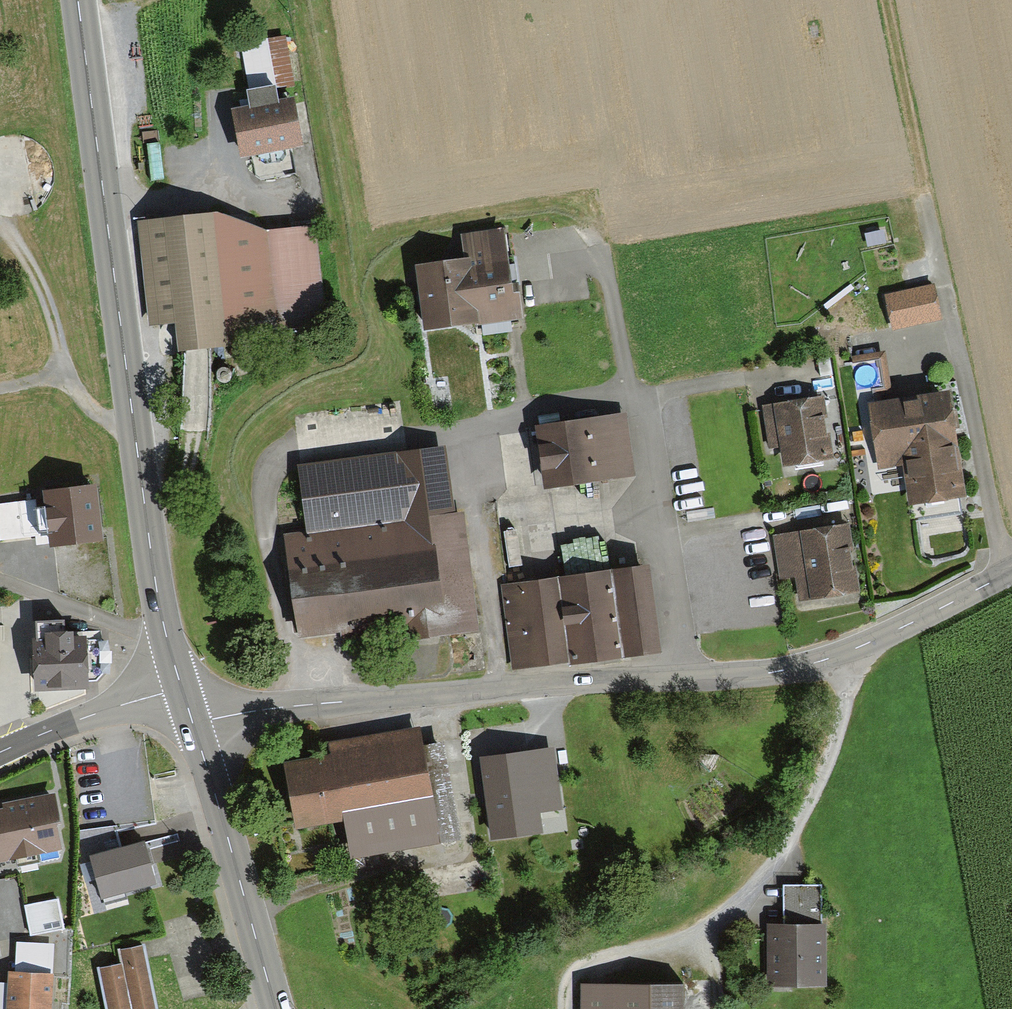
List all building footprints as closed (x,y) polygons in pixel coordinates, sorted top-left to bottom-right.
[(294,92),(286,36),(238,42),(246,100),(280,94),(294,92)] [(234,111),(242,157),(252,155),(257,178),(294,172),(289,149),(304,146),(293,100),(281,102),(280,94),(246,100),(248,108),(234,111)] [(212,215),(141,222),(152,319),(174,317),(177,342),(243,334),(242,320),(320,312),(310,230),(265,235),(212,215)] [(416,266),(425,331),(521,321),(519,293),(514,293),(505,229),(462,234),(465,259),(416,266)] [(886,297),(894,332),(943,321),(935,285),(886,297)] [(909,506),(967,497),(949,392),(868,406),(879,470),(902,467),(909,506)] [(783,468),(835,459),(824,397),(762,408),(769,450),(780,448),(783,468)] [(627,414),(536,426),(546,490),(636,475),(627,414)] [(284,539),(299,633),(410,616),(414,638),(479,629),(462,516),(454,517),(442,444),(298,466),(309,535),(284,539)] [(97,485),(43,492),(44,499),(29,500),(35,541),(36,547),(51,545),(51,550),(104,541),(97,485)] [(29,500),(0,504),(0,545),(0,546),(35,541),(29,500)] [(800,603),(862,593),(851,524),(773,536),(780,580),(796,577),(800,603)] [(647,567),(500,585),(514,670),(659,655),(647,567)] [(32,621),(34,693),(90,689),(88,647),(76,648),(75,632),(61,633),(61,620),(32,621)] [(330,754),(286,761),(291,790),(298,829),(344,821),(351,859),(460,840),(443,744),(423,747),(420,727),(328,744),(330,754)] [(553,743),(481,754),(492,832),(540,825),(537,806),(561,803),(553,743)] [(67,856),(62,829),(65,829),(58,794),(0,805),(0,869),(67,856)] [(116,825),(80,830),(81,840),(117,835),(116,825)] [(144,840),(90,855),(103,902),(157,886),(144,840)] [(783,924),(767,925),(769,987),(825,986),(822,884),(782,885),(783,924)] [(55,902),(24,909),(30,936),(62,928),(55,902)] [(55,944),(18,943),(16,972),(53,974),(55,944)] [(98,967),(107,1008),(157,1008),(144,947),(117,952),(119,963),(98,967)] [(8,971),(8,983),(7,1008),(54,1008),(55,974),(53,974),(16,972),(8,971)] [(684,984),(580,984),(580,1008),(685,1008),(684,984)]
